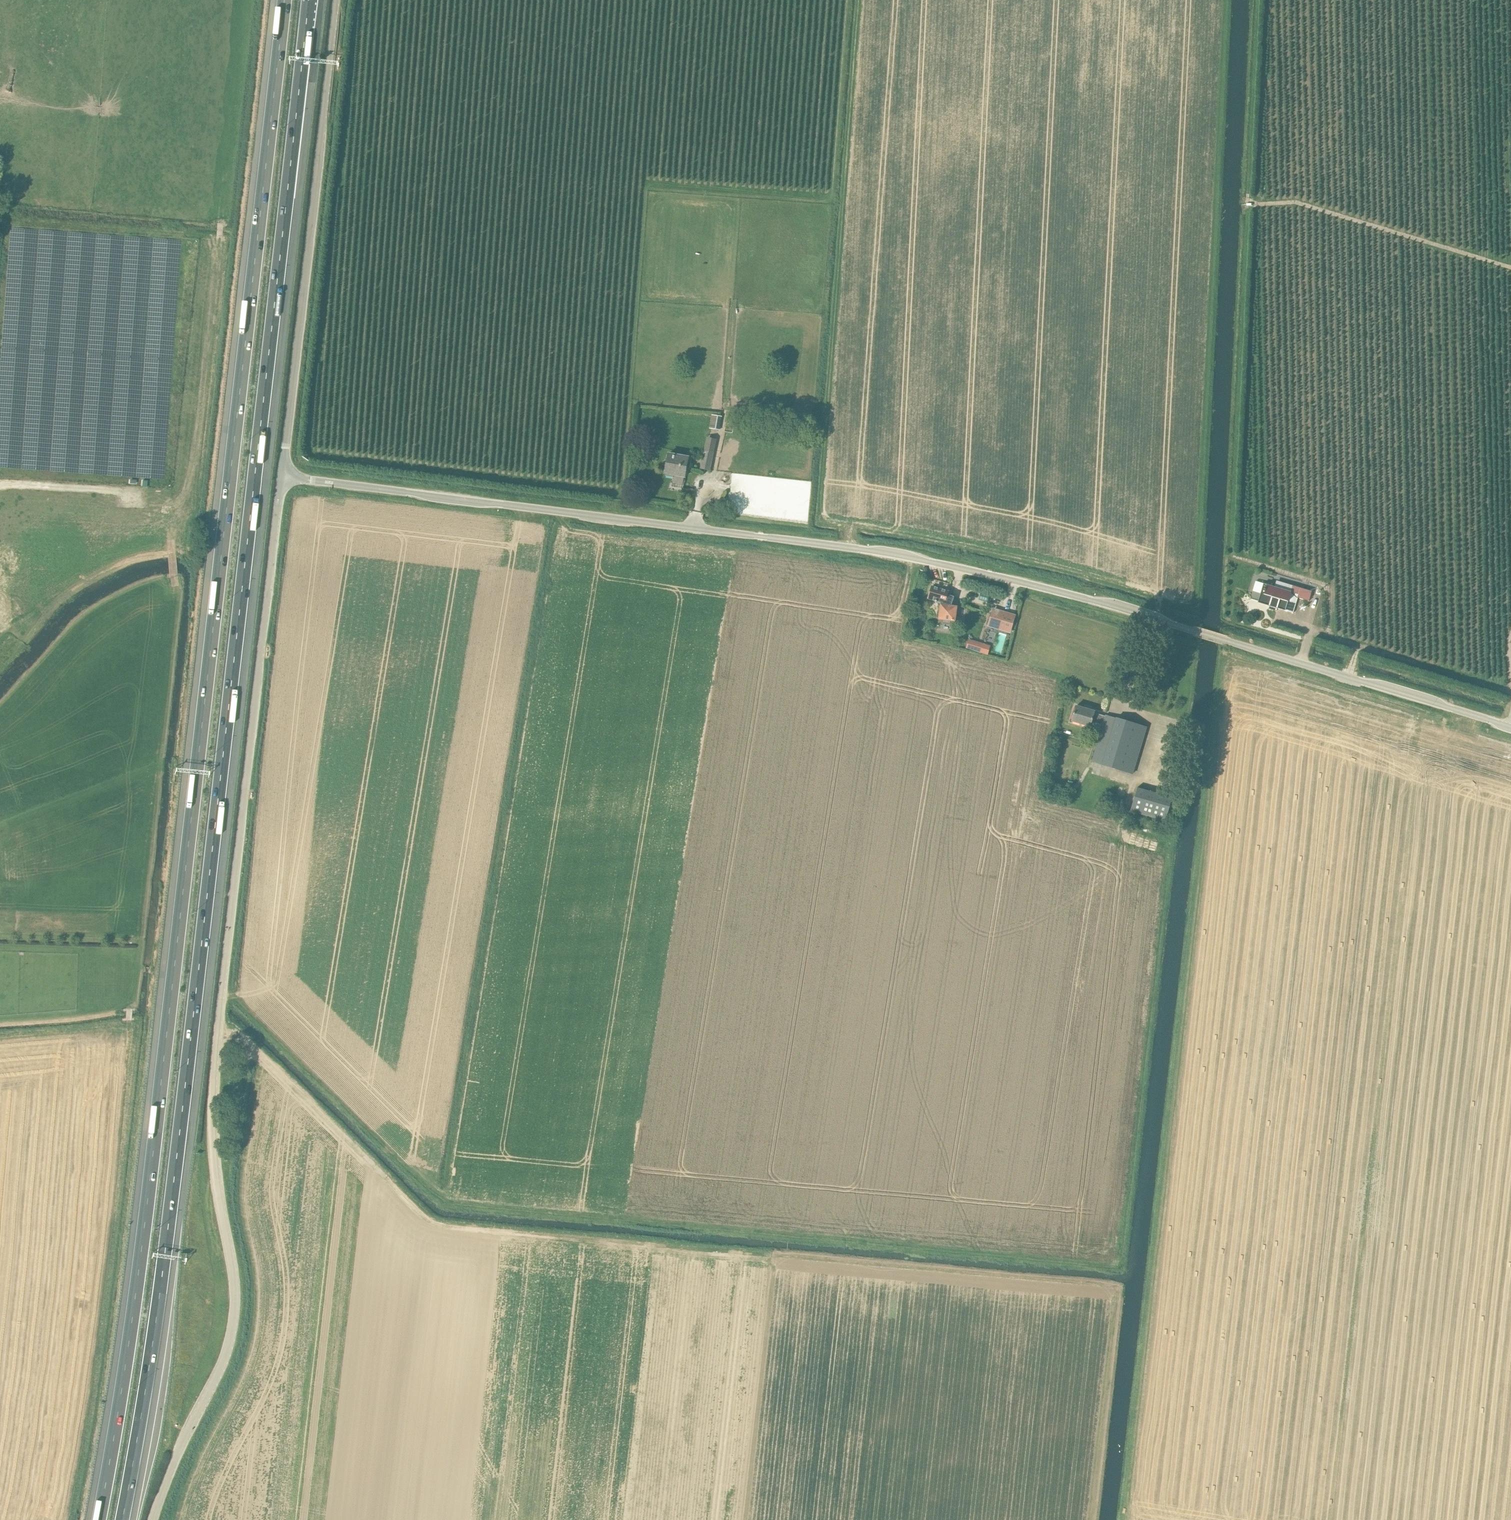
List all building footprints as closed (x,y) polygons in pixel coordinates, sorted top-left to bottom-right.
[(712,415),(710,429),(720,430),(722,416),(712,415)] [(706,437),(700,468),(711,470),(717,439),(706,437)] [(669,454),(667,463),(665,473),(685,477),(687,468),(690,468),(692,459),(669,454)] [(1263,594),(1261,602),(1269,604),(1268,606),(1269,606),(1268,609),(1276,611),(1277,608),(1293,613),(1296,603),(1298,598),(1308,601),(1311,591),(1294,586),(1293,588),(1276,583),(1275,586),(1264,583),(1263,583),(1263,584),(1261,591),(1264,592),(1263,594)] [(932,586),(929,596),(928,598),(941,602),(941,604),(939,619),(955,621),(957,607),(950,606),(953,597),(947,595),(948,591),(932,586)] [(987,627),(1011,635),(1016,617),(994,609),(987,627)] [(969,639),(966,648),(981,652),(986,653),(987,649),(983,648),(984,644),(969,639)] [(1076,706),(1073,715),(1071,720),(1091,726),(1093,720),(1104,724),(1093,761),(1132,773),(1146,727),(1116,718),(1106,715),(1106,716),(1094,713),(1095,711),(1076,706)] [(1173,797),(1137,787),(1130,811),(1166,821),(1173,797)]
